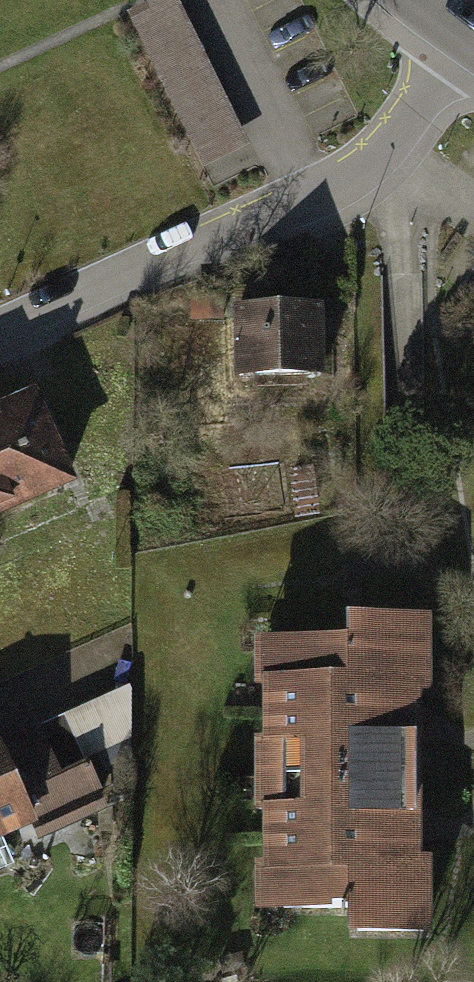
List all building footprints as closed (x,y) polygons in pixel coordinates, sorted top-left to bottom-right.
[(202,169),(249,146),(178,0),(172,0),(130,21),(202,169)] [(243,319),(246,385),(335,381),(332,315),(243,319)] [(0,412),(0,526),(73,495),(31,398),(0,412)] [(258,744),(259,781),(429,779),(429,744),(429,718),(435,718),(434,618),(356,619),(356,642),(258,643),(259,692),(269,692),(270,744),(258,744)] [(0,747),(0,748),(38,834),(42,843),(115,811),(103,785),(122,776),(127,699),(46,736),(43,728),(0,747)] [(19,871),(8,847),(38,834),(0,748),(0,879),(19,871)] [(430,835),(429,779),(259,781),(259,817),(271,817),(272,867),(262,867),(262,916),(358,915),(358,936),(438,935),(438,851),(430,851),(430,835)]
